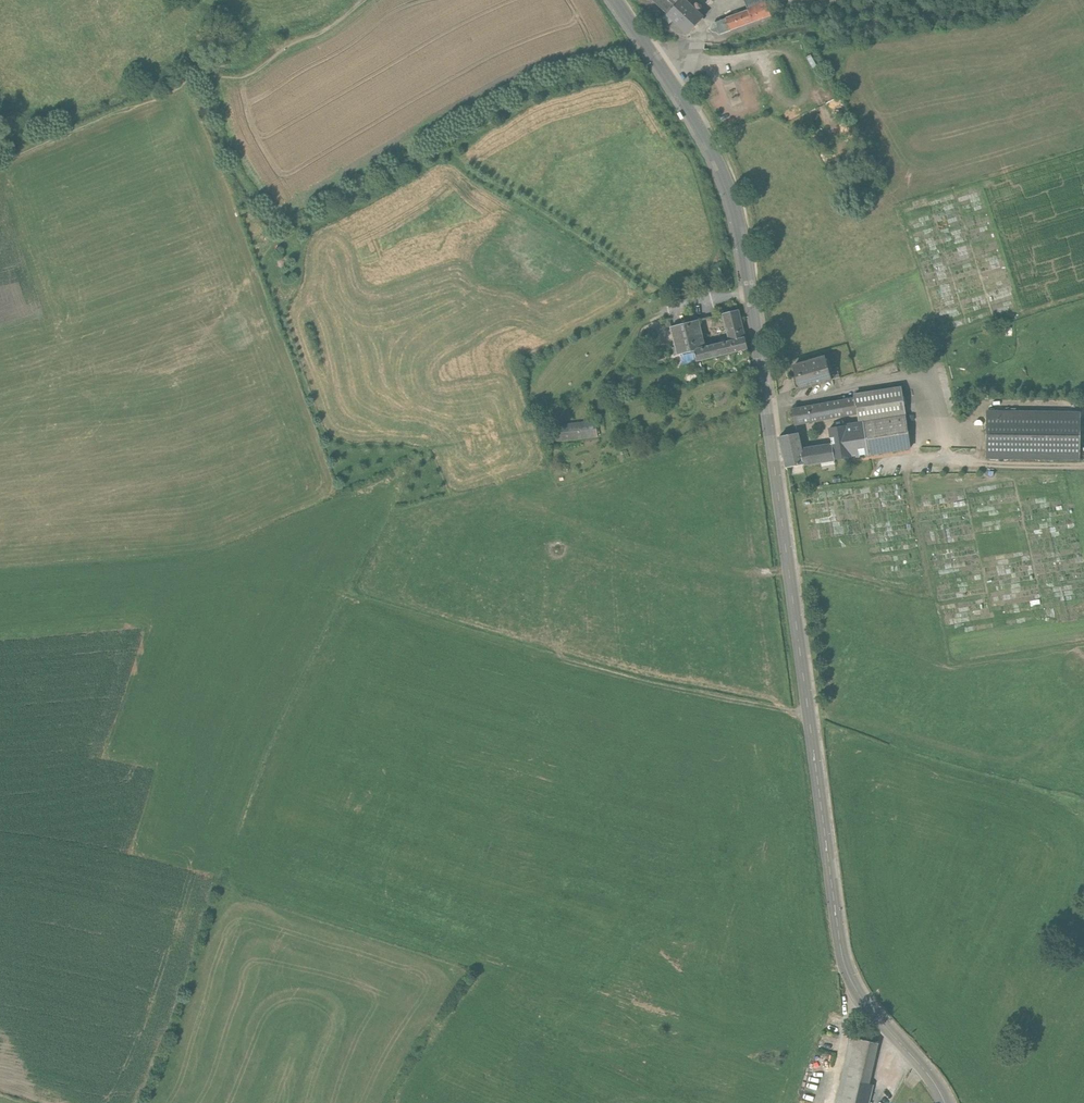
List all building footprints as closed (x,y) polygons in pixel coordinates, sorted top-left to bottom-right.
[(667,15),(681,0),(652,0),(667,15)] [(688,4),(683,0),(681,0),(667,15),(672,20),(688,34),(703,18),(688,4)] [(748,11),(753,22),(771,16),(765,0),(745,0),(744,0),(748,11)] [(726,19),(727,22),(728,22),(731,30),(753,22),(748,11),(726,19)] [(667,15),(664,18),(669,23),(672,20),(667,15)] [(719,35),(731,30),(728,22),(727,22),(714,27),(713,27),(713,28),(713,29),(719,35)] [(739,311),(723,316),(730,343),(745,339),(739,311)] [(700,321),(671,328),(678,356),(695,352),(706,349),(700,321)] [(706,349),(695,352),(698,364),(748,352),(745,339),(730,343),(706,349)] [(826,359),(793,368),(801,393),(833,384),(826,359)] [(859,416),(860,423),(864,423),(906,416),(902,389),(856,396),(856,400),(859,416)] [(856,400),(793,411),(796,427),(859,416),(856,400)] [(988,413),(987,458),(1081,460),(1082,415),(988,413)] [(906,416),(864,423),(869,456),(911,449),(906,416)] [(596,422),(554,426),(556,442),(598,438),(596,422)] [(835,462),(869,456),(864,423),(860,423),(830,428),(832,446),(835,462)] [(787,470),(835,462),(832,446),(802,451),(798,434),(780,437),(787,470)] [(836,1102),(868,1102),(873,1085),(869,1084),(878,1043),(852,1036),(836,1102)]
